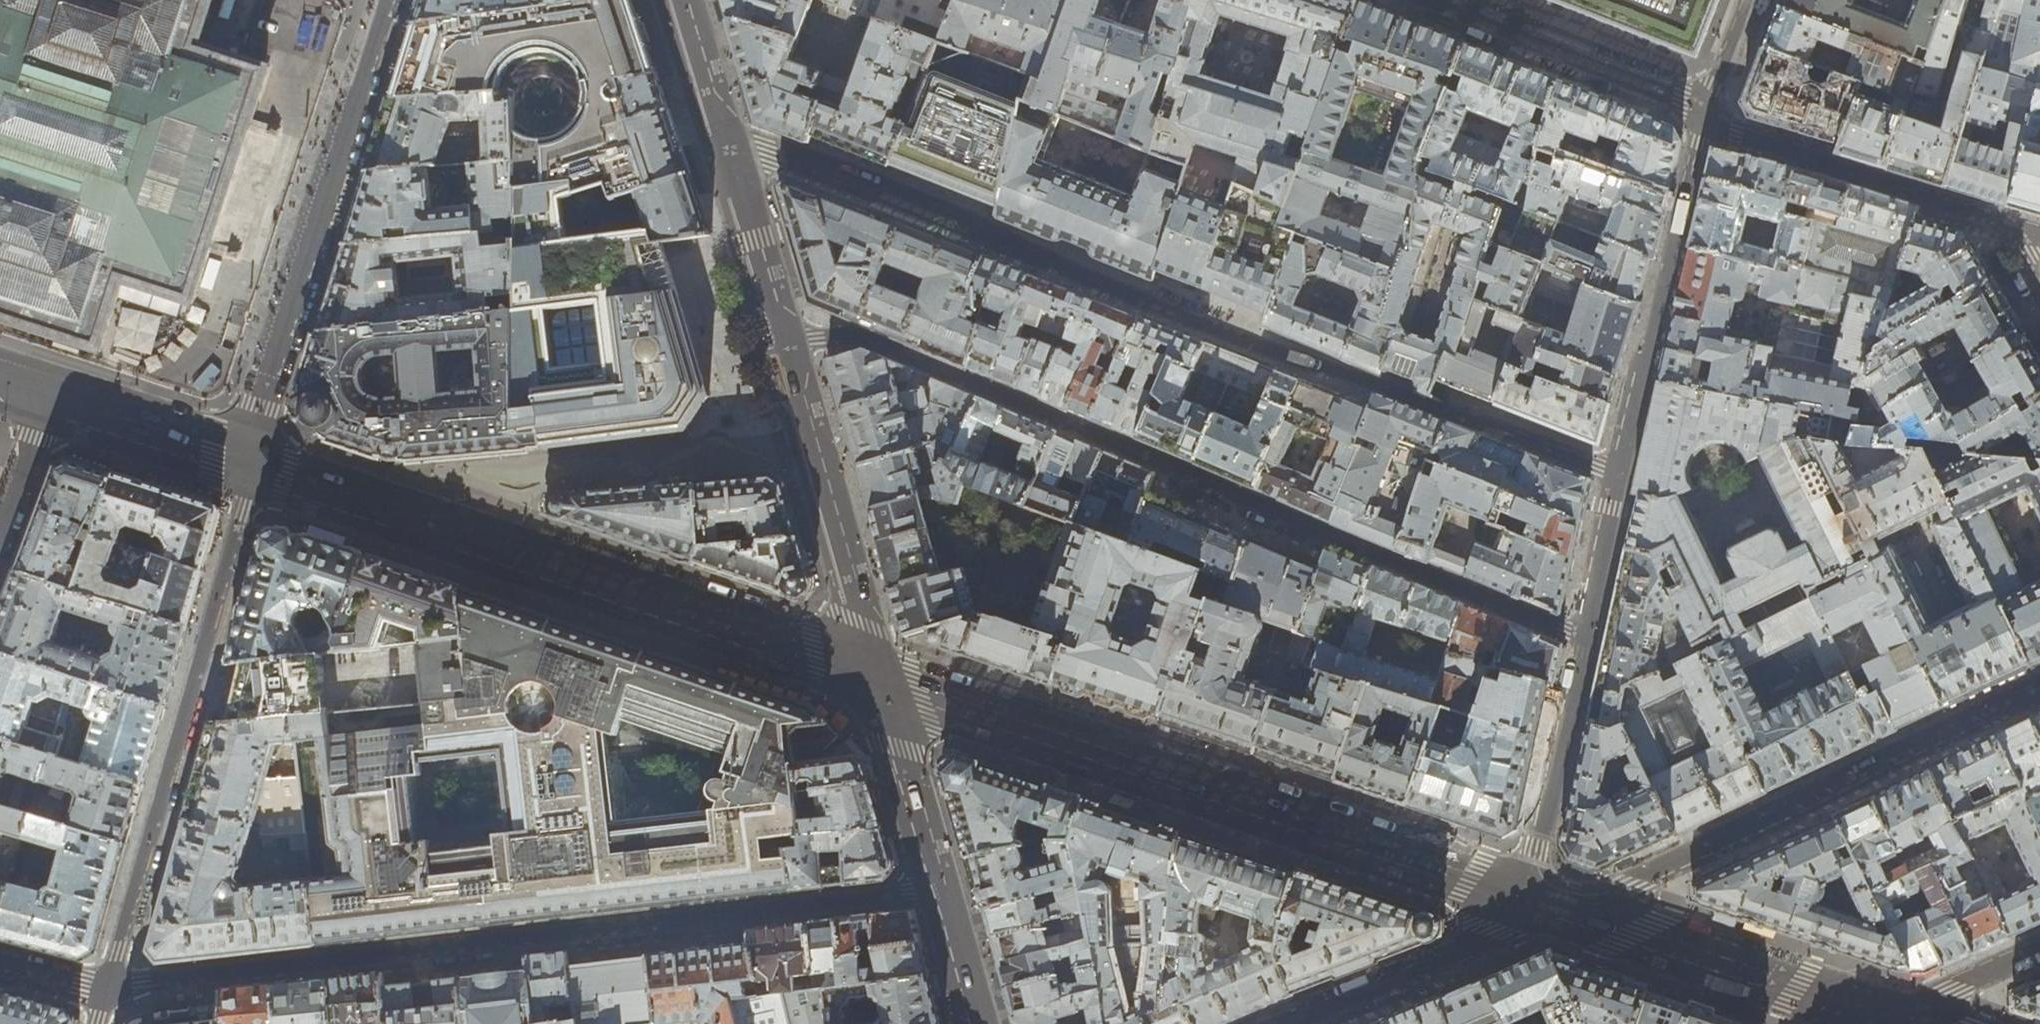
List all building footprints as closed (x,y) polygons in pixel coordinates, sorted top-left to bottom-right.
[(192,305),(269,68),(199,45),(214,0),(0,0),(0,320),(100,352),(123,282),(192,305)] [(406,99),(512,94),(515,161),(515,189),(576,180),(577,192),(610,181),(616,199),(691,174),(680,142),(669,111),(633,120),(621,83),(617,84),(592,0),(589,0),(431,24),(418,63),(406,99)] [(413,25),(431,24),(589,0),(420,0),(413,25)] [(892,162),(907,126),(902,124),(906,113),(895,109),(898,102),(900,103),(906,87),(910,88),(913,81),(919,77),(924,65),(930,68),(940,42),(957,0),(823,0),(823,1),(877,20),(853,85),(790,59),(811,0),(722,0),(725,11),(743,73),(753,109),(758,125),(810,145),(813,135),(851,150),(860,154),(889,167),(890,167),(892,162)] [(1045,80),(1073,0),(1042,0),(1040,0),(957,0),(940,42),(1045,80)] [(1045,80),(1036,106),(1086,126),(1092,108),(1065,98),(1071,80),(1098,89),(1119,29),(1095,20),(1102,0),(1073,0),(1045,80)] [(1153,40),(1119,29),(1098,89),(1133,101),(1128,115),(1094,103),(1092,108),(1086,126),(1153,154),(1165,103),(1155,99),(1163,74),(1172,77),(1193,0),(1167,0),(1153,40)] [(1172,77),(1165,103),(1153,154),(1187,167),(1194,143),(1240,157),(1231,185),(1285,206),(1317,114),(1356,2),(1357,0),(1193,0),(1172,77)] [(1408,23),(1371,8),(1367,0),(1357,0),(1356,2),(1317,114),(1285,206),(1278,227),(1294,233),(1396,273),(1403,253),(1402,253),(1404,246),(1412,249),(1420,167),(1419,166),(1464,45),(1408,23)] [(1698,55),(1707,31),(1719,0),(1547,0),(1633,34),(1675,50),(1694,57),(1695,55),(1698,55)] [(1780,9),(1923,65),(1947,0),(1905,0),(1903,4),(1913,8),(1909,18),(1862,0),(1783,0),(1780,9)] [(1910,101),(1884,170),(1915,179),(1947,188),(2003,0),(1947,0),(1923,65),(1910,101)] [(1947,188),(1978,198),(2008,207),(2039,64),(2039,0),(2003,0),(1947,188)] [(1772,28),(1764,49),(1861,83),(1910,101),(1923,65),(1780,9),(1772,28)] [(946,182),(1000,203),(1023,101),(1036,106),(1045,80),(940,42),(930,68),(907,126),(892,162),(946,182)] [(1538,150),(1542,133),(1557,83),(1508,63),(1464,45),(1419,166),(1420,167),(1506,201),(1528,210),(1538,150)] [(1795,131),(1840,144),(1861,83),(1764,49),(1753,78),(1743,104),(1750,118),(1795,131)] [(2008,207),(2039,216),(2039,146),(2039,145),(2039,141),(2039,64),(2008,207)] [(622,82),(621,83),(633,120),(669,111),(664,94),(657,75),(622,82)] [(1681,142),(1674,130),(1623,109),(1596,99),(1557,83),(1542,133),(1538,150),(1546,153),(1556,156),(1668,197),(1676,165),(1680,147),(1679,147),(1681,142)] [(1858,162),(1884,170),(1910,101),(1861,83),(1840,144),(1835,155),(1858,162)] [(406,99),(390,100),(379,138),(376,147),(368,173),(429,169),(469,165),(515,161),(512,94),(406,99)] [(1152,281),(1155,270),(1180,189),(1186,167),(1187,167),(1153,154),(1086,126),(1036,106),(1023,101),(1000,203),(997,217),(1053,240),(1056,240),(1060,240),(1063,238),(1065,239),(1067,238),(1077,242),(1087,246),(1087,248),(1089,249),(1090,250),(1091,254),(1094,257),(1152,281)] [(1660,227),(1668,197),(1556,156),(1552,167),(1542,164),(1546,153),(1538,150),(1528,210),(1566,225),(1594,236),(1649,258),(1652,260),(1660,227)] [(1710,163),(1706,181),(1768,198),(1786,202),(1796,172),(1778,168),(1754,162),(1713,152),(1710,163)] [(887,171),(889,167),(860,154),(858,159),(887,171)] [(360,199),(346,247),(516,232),(514,197),(515,189),(515,161),(469,165),(473,209),(433,212),(429,169),(368,173),(360,199)] [(1231,185),(1186,167),(1180,189),(1225,207),(1231,189),(1230,188),(1231,185)] [(1417,385),(1417,390),(1417,393),(1427,397),(1435,381),(1447,354),(1456,358),(1460,344),(1474,301),(1492,244),(1506,201),(1420,167),(1412,249),(1411,257),(1403,253),(1396,273),(1377,324),(1396,330),(1380,378),(1381,378),(1383,376),(1386,373),(1392,371),(1401,375),(1412,379),(1415,381),(1417,385)] [(1823,180),(1796,172),(1786,202),(1841,218),(1849,189),(1823,180)] [(701,206),(691,174),(616,199),(629,232),(631,252),(664,248),(669,248),(667,243),(711,234),(701,206)] [(669,266),(664,248),(631,252),(629,232),(616,199),(610,181),(577,192),(576,180),(515,189),(514,197),(516,232),(515,233),(517,312),(677,291),(669,266)] [(882,333),(967,369),(995,284),(995,283),(978,275),(984,257),(899,223),(789,180),(776,189),(784,216),(793,245),(796,253),(798,261),(805,282),(811,303),(882,333)] [(1786,202),(1768,198),(1706,181),(1698,216),(1690,250),(1776,269),(1778,261),(1892,291),(1899,270),(1909,237),(1841,218),(1786,202)] [(1227,298),(1267,314),(1294,233),(1278,227),(1285,206),(1231,185),(1230,188),(1231,189),(1225,207),(1180,189),(1155,270),(1178,279),(1227,298)] [(781,218),(784,216),(776,189),(773,191),(781,218)] [(1882,198),(1849,189),(1841,218),(1909,237),(1915,218),(1918,207),(1882,198)] [(1643,279),(1649,258),(1594,236),(1588,250),(1561,239),(1566,225),(1528,210),(1506,201),(1492,244),(1546,265),(1546,267),(1637,303),(1643,279)] [(1940,225),(1915,218),(1909,237),(1899,270),(1914,273),(1913,276),(1917,279),(1918,274),(1920,275),(1927,288),(1886,311),(1876,344),(1992,280),(1976,250),(1965,233),(1940,225)] [(515,233),(516,232),(346,247),(337,275),(320,334),(384,326),(398,325),(514,312),(517,312),(515,233)] [(1294,233),(1267,314),(1263,328),(1310,348),(1380,378),(1396,330),(1377,324),(1396,273),(1294,233)] [(1639,304),(1637,303),(1546,267),(1546,265),(1492,244),(1474,301),(1487,306),(1500,311),(1522,319),(1529,293),(1573,308),(1578,307),(1579,308),(1570,337),(1549,329),(1548,330),(1543,348),(1618,376),(1628,342),(1639,304)] [(1778,261),(1776,269),(1690,250),(1675,315),(1659,383),(1687,388),(1688,389),(1856,420),(1876,344),(1886,311),(1892,291),(1778,261)] [(1020,271),(984,257),(978,275),(995,283),(995,284),(1023,295),(1031,275),(1020,271)] [(1049,282),(1031,275),(1023,295),(1021,301),(1074,321),(1101,331),(1124,342),(1125,343),(1128,344),(1139,318),(1112,307),(1049,282)] [(2005,302),(1992,280),(1876,344),(1856,420),(1854,425),(1930,384),(1911,351),(1955,327),(1965,345),(1964,346),(1973,360),(2022,332),(2005,302)] [(981,375),(994,380),(1021,301),(1023,295),(995,284),(967,369),(981,375)] [(692,341),(677,291),(517,312),(514,312),(515,371),(525,370),(530,411),(515,413),(515,434),(542,430),(544,449),(560,447),(618,440),(675,432),(687,431),(690,422),(695,413),(701,405),(709,398),(700,366),(692,341)] [(1074,321),(1021,301),(994,380),(1022,392),(1041,401),(1074,321)] [(1473,350),(1483,320),(1487,306),(1474,301),(1460,344),(1473,350)] [(1614,390),(1618,376),(1543,348),(1548,330),(1522,319),(1500,311),(1487,306),(1483,320),(1495,325),(1495,323),(1521,333),(1509,365),(1553,384),(1610,404),(1614,390)] [(384,326),(320,334),(316,344),(304,386),(302,391),(302,394),(303,396),(304,399),(299,402),(298,405),(297,406),(298,408),(296,409),(302,421),(309,433),(311,432),(312,434),(316,434),(320,434),(327,437),(327,439),(362,453),(383,460),(384,458),(387,459),(392,461),(397,461),(402,459),(403,461),(475,455),(544,449),(542,430),(515,434),(515,413),(515,371),(514,312),(398,325),(399,334),(385,335),(384,326)] [(1172,331),(1139,318),(1128,344),(1148,351),(1170,358),(1170,360),(1195,369),(1206,374),(1229,383),(1288,408),(1299,381),(1240,357),(1172,331)] [(1067,412),(1067,410),(1101,331),(1074,321),(1041,401),(1053,406),(1067,412)] [(1079,415),(1091,420),(1125,343),(1124,342),(1101,331),(1067,410),(1079,415)] [(2022,332),(1973,360),(1989,389),(1989,390),(1984,390),(1982,397),(1986,398),(1985,400),(1958,416),(1947,413),(1930,384),(1854,425),(1849,444),(1923,452),(1944,453),(1990,425),(2039,396),(2039,363),(2035,354),(2022,332)] [(1113,431),(1115,431),(1148,351),(1128,344),(1125,343),(1091,420),(1091,421),(1102,426),(1113,431)] [(1480,398),(1493,404),(1509,365),(1473,350),(1460,344),(1456,358),(1447,354),(1435,381),(1445,385),(1480,398)] [(835,388),(842,412),(930,386),(931,378),(884,358),(865,350),(828,361),(835,388)] [(1127,435),(1137,439),(1153,403),(1155,396),(1170,360),(1170,358),(1148,351),(1115,431),(1127,435)] [(1164,451),(1195,464),(1229,383),(1206,374),(1193,405),(1182,400),(1195,369),(1170,360),(1155,396),(1165,407),(1162,416),(1155,413),(1158,406),(1153,403),(1137,439),(1164,451)] [(1546,424),(1598,444),(1603,425),(1610,404),(1553,384),(1509,365),(1493,404),(1546,424)] [(857,467),(859,467),(929,446),(947,465),(976,398),(957,389),(931,378),(930,386),(842,412),(849,438),(857,467)] [(1255,488),(1254,491),(1288,505),(1364,536),(1396,549),(1427,461),(1432,463),(1436,453),(1447,422),(1401,403),(1374,392),(1342,398),(1333,394),(1299,381),(1288,408),(1255,488)] [(1288,408),(1229,383),(1195,464),(1225,476),(1255,488),(1288,408)] [(1642,455),(1638,471),(1633,495),(1639,497),(1626,550),(1651,555),(1694,645),(1722,631),(1727,640),(1811,598),(1807,590),(1870,559),(1848,515),(1841,502),(1810,441),(1849,444),(1854,425),(1856,420),(1688,389),(1687,388),(1659,383),(1642,455)] [(1990,425),(1944,453),(1986,458),(1986,450),(2016,433),(2025,437),(2029,444),(2007,456),(2007,460),(2039,462),(2039,396),(1990,425)] [(1017,415),(976,398),(947,465),(965,484),(1025,505),(1056,432),(1017,415)] [(1552,464),(1447,422),(1436,453),(1445,457),(1442,466),(1503,491),(1581,521),(1586,501),(1590,481),(1588,479),(1552,464)] [(1146,497),(1153,473),(1129,463),(1083,443),(1056,432),(1025,505),(1069,522),(1130,545),(1146,497)] [(1855,512),(1848,515),(1870,559),(1943,709),(1988,688),(2029,668),(1923,452),(1849,444),(1810,441),(1841,502),(1848,499),(1855,512)] [(865,488),(870,509),(919,500),(934,496),(959,504),(965,484),(947,465),(929,446),(859,467),(865,488)] [(1923,452),(2029,668),(2039,663),(2039,584),(2030,588),(1991,507),(2028,490),(2039,516),(2039,462),(2007,460),(2000,459),(2000,453),(1996,452),(1996,459),(1986,458),(1944,453),(1923,452)] [(37,519),(18,572),(77,591),(94,537),(115,475),(70,460),(56,467),(37,519)] [(1456,574),(1466,577),(1471,563),(1433,548),(1448,505),(1492,522),(1503,491),(1442,466),(1432,463),(1427,461),(1396,549),(1421,559),(1438,566),(1439,563),(1457,571),(1456,574)] [(142,483),(115,475),(94,537),(136,551),(142,532),(163,539),(165,542),(160,558),(203,571),(211,542),(220,511),(218,507),(201,502),(195,500),(142,483)] [(697,484),(700,545),(724,544),(723,524),(749,521),(750,535),(743,536),(742,542),(799,538),(790,507),(784,486),(771,477),(734,480),(697,484)] [(145,478),(142,483),(195,500),(201,502),(203,497),(145,478)] [(636,545),(696,564),(700,545),(697,484),(655,487),(548,497),(546,513),(636,545)] [(1577,539),(1581,521),(1503,491),(1492,522),(1491,524),(1515,534),(1529,522),(1532,524),(1529,532),(1525,530),(1522,537),(1573,559),(1577,539)] [(1196,518),(1146,497),(1130,545),(1151,552),(1156,541),(1162,544),(1157,555),(1171,560),(1176,549),(1209,563),(1205,572),(1215,576),(1230,581),(1233,582),(1247,540),(1196,518)] [(874,527),(878,542),(927,527),(919,500),(870,509),(869,509),(874,527)] [(1103,704),(1159,721),(1171,681),(1187,687),(1206,631),(1197,628),(1211,590),(1215,576),(1205,572),(1203,572),(1205,568),(1199,565),(1197,569),(1171,560),(1157,555),(1151,552),(1130,545),(1069,522),(1062,546),(1060,545),(1048,585),(1083,596),(1068,643),(1053,685),(1103,704)] [(1504,593),(1560,616),(1566,587),(1573,559),(1522,537),(1515,534),(1491,524),(1483,546),(1477,543),(1471,563),(1466,577),(1504,593)] [(886,567),(892,588),(941,574),(927,527),(878,542),(886,567)] [(229,665),(245,663),(283,659),(322,653),(334,652),(366,557),(342,550),(326,546),(305,538),(302,536),(300,542),(299,543),(299,541),(297,537),(294,534),(289,532),(284,531),(280,530),(275,531),(271,533),(267,537),(265,540),(263,545),(263,550),(263,554),(266,559),(265,561),(258,559),(243,614),(229,665)] [(308,530),(305,538),(326,546),(342,550),(345,543),(308,530)] [(196,597),(203,571),(160,558),(136,551),(94,537),(77,591),(188,627),(196,597)] [(803,600),(813,589),(805,562),(799,538),(742,542),(724,544),(700,545),(696,564),(753,584),(803,600)] [(1208,739),(1255,754),(1276,692),(1242,679),(1254,639),(1258,636),(1259,632),(1261,627),(1261,621),(1293,632),(1286,651),(1286,659),(1301,664),(1312,638),(1298,632),(1318,571),(1282,555),(1257,544),(1247,540),(1233,582),(1230,581),(1229,586),(1218,593),(1211,590),(1197,628),(1206,631),(1187,687),(1171,681),(1159,721),(1208,739)] [(1326,547),(1318,571),(1298,632),(1312,638),(1301,664),(1317,671),(1330,675),(1373,566),(1349,556),(1326,547)] [(1607,636),(1588,724),(1611,730),(1618,726),(1626,689),(1698,654),(1694,645),(1651,555),(1626,550),(1607,636)] [(435,931),(544,919),(651,906),(751,895),(793,890),(788,847),(787,837),(797,835),(802,834),(799,811),(798,803),(799,802),(798,791),(794,765),(796,764),(794,754),(825,750),(839,737),(811,708),(773,697),(689,668),(677,664),(595,637),(502,605),(409,574),(366,557),(334,652),(379,648),(388,622),(422,634),(423,644),(466,639),(472,699),(429,704),(328,713),(292,716),(295,743),(299,778),(305,835),(318,945),(346,941),(435,931)] [(1918,721),(1943,709),(1870,559),(1807,590),(1811,598),(1850,674),(1864,667),(1868,674),(1872,685),(1896,731),(1918,721)] [(1487,652),(1496,654),(1509,623),(1442,595),(1373,566),(1330,675),(1367,687),(1441,709),(1473,719),(1481,695),(1469,692),(1471,685),(1483,688),(1490,667),(1482,665),(1487,652)] [(16,575),(6,603),(2,613),(0,620),(0,653),(84,680),(166,705),(177,665),(188,627),(77,591),(18,572),(16,575)] [(905,636),(928,630),(977,617),(963,572),(942,577),(941,574),(892,588),(899,614),(905,636)] [(2,601),(6,603),(16,575),(13,573),(2,601)] [(1033,633),(1068,643),(1083,596),(1048,585),(1033,633)] [(1694,645),(1698,654),(1765,792),(1831,761),(1896,731),(1872,685),(1859,691),(1854,681),(1868,674),(1864,667),(1850,674),(1811,598),(1727,640),(1722,631),(1694,645)] [(1001,669),(1053,685),(1068,643),(1033,633),(979,616),(977,617),(928,630),(944,648),(1001,669)] [(1540,636),(1509,623),(1496,654),(1492,668),(1546,684),(1553,685),(1556,671),(1562,648),(1560,645),(1540,636)] [(423,644),(429,704),(472,699),(466,639),(423,644)] [(52,755),(59,757),(68,728),(31,715),(35,701),(42,702),(50,699),(51,697),(75,705),(84,680),(0,653),(0,738),(52,755)] [(237,695),(231,721),(292,716),(328,713),(322,653),(283,659),(245,663),(237,695)] [(1766,794),(1765,792),(1698,654),(1626,689),(1618,726),(1622,724),(1675,834),(1677,836),(1714,819),(1766,794)] [(1540,710),(1546,684),(1492,668),(1490,667),(1483,688),(1481,695),(1473,719),(1535,736),(1540,710)] [(1292,768),(1335,781),(1367,687),(1330,675),(1317,671),(1307,703),(1276,692),(1255,754),(1292,768)] [(155,744),(166,705),(84,680),(75,705),(68,728),(59,757),(143,785),(155,744)] [(1369,794),(1408,806),(1441,709),(1367,687),(1335,781),(1369,794)] [(1500,837),(1515,828),(1521,804),(1530,758),(1535,736),(1473,719),(1441,709),(1408,806),(1454,823),(1500,837)] [(198,776),(185,822),(248,839),(251,829),(254,830),(255,839),(305,835),(299,778),(264,781),(274,745),(295,743),(292,716),(231,721),(213,722),(210,734),(198,776)] [(2032,720),(2039,738),(2039,716),(2032,720)] [(1995,738),(2020,790),(2027,802),(2039,795),(2039,738),(2032,720),(2014,729),(1995,738)] [(1569,858),(1581,864),(1598,869),(1636,851),(1675,834),(1622,724),(1618,726),(1611,730),(1588,724),(1580,759),(1567,821),(1562,845),(1569,858)] [(32,816),(34,815),(52,755),(0,738),(0,806),(32,816)] [(1963,753),(1929,769),(1955,822),(2020,790),(1995,738),(1963,753)] [(837,759),(796,764),(794,765),(798,791),(808,790),(868,783),(863,763),(845,744),(836,751),(837,759)] [(136,813),(143,785),(59,757),(52,755),(34,815),(127,844),(136,813)] [(955,812),(968,858),(1020,844),(1034,840),(1049,841),(1070,841),(1085,801),(1017,779),(959,758),(953,758),(947,762),(944,766),(944,771),(944,772),(955,812)] [(1964,843),(1955,822),(1929,769),(1901,782),(1872,796),(1909,874),(1928,866),(1966,847),(1964,843)] [(874,782),(869,784),(880,822),(885,820),(874,782)] [(869,784),(868,783),(808,790),(809,796),(823,794),(826,818),(816,818),(815,810),(799,811),(802,834),(882,830),(881,824),(880,822),(869,784)] [(2027,802),(2020,790),(1955,822),(1964,843),(2006,824),(2033,882),(2006,895),(1991,862),(1987,861),(1975,866),(2010,937),(2039,924),(2039,831),(2027,802)] [(2027,802),(2039,831),(2039,795),(2027,802)] [(1834,815),(1836,820),(1872,892),(1900,879),(1909,874),(1872,796),(1851,807),(1834,815)] [(1128,817),(1085,801),(1070,841),(1079,886),(1084,911),(1089,940),(1091,946),(1171,941),(1180,833),(1128,817)] [(12,883),(25,840),(32,816),(0,806),(0,926),(12,883)] [(97,952),(111,903),(127,844),(34,815),(32,816),(25,840),(64,851),(55,888),(51,888),(48,889),(45,892),(12,883),(0,926),(0,938),(15,942),(84,960),(97,952)] [(1899,970),(1908,970),(1872,892),(1836,820),(1806,833),(1692,885),(1693,899),(1783,931),(1899,970)] [(193,959),(318,945),(305,835),(255,839),(248,839),(185,822),(176,857),(157,923),(149,952),(158,963),(193,959)] [(885,879),(893,868),(884,835),(882,830),(802,834),(797,835),(799,846),(788,847),(793,890),(837,885),(885,879)] [(1245,1017),(1293,996),(1291,992),(1276,954),(1283,914),(1297,872),(1237,854),(1180,833),(1171,941),(1163,1009),(1165,1010),(1182,1000),(1194,1023),(1229,1023),(1245,1017)] [(970,864),(983,911),(1034,895),(1079,886),(1070,841),(1049,841),(1054,863),(1051,864),(1051,866),(1046,867),(1044,861),(1032,864),(1028,869),(1025,866),(1025,862),(1025,858),(1024,853),(1020,849),(1020,844),(968,858),(970,864)] [(1989,947),(2010,937),(1975,866),(1966,847),(1928,866),(1973,954),(1989,947)] [(1958,961),(1973,954),(1928,866),(1909,874),(1900,879),(1911,901),(1918,916),(1940,962),(1944,968),(1958,961)] [(1276,954),(1291,992),(1328,977),(1378,957),(1437,934),(1437,920),(1364,897),(1297,872),(1283,914),(1276,954)] [(1935,965),(1940,962),(1918,916),(1900,925),(1898,921),(1901,919),(1902,917),(1899,912),(1897,912),(1894,913),(1893,910),(1911,901),(1900,879),(1872,892),(1908,970),(1926,969),(1930,967),(1935,965)] [(1079,886),(1034,895),(983,911),(986,924),(990,936),(1084,911),(1079,886)] [(866,916),(835,920),(840,954),(920,941),(916,926),(912,911),(866,916)] [(993,948),(998,964),(1089,940),(1084,911),(990,936),(993,948)] [(819,922),(806,924),(814,990),(825,988),(826,989),(843,987),(840,954),(835,920),(819,922)] [(748,931),(749,946),(754,980),(755,995),(757,995),(758,997),(784,993),(814,990),(806,924),(774,928),(748,931)] [(1001,976),(1004,988),(1095,964),(1091,946),(1089,940),(998,964),(1001,976)] [(924,956),(920,941),(840,954),(843,987),(929,975),(924,956)] [(1106,1023),(1194,1023),(1182,1000),(1165,1010),(1163,1009),(1171,941),(1091,946),(1095,964),(1099,989),(1106,1023)] [(733,999),(745,997),(744,981),(754,980),(749,946),(657,957),(569,967),(577,1021),(578,1023),(667,1023),(699,1020),(704,1023),(738,1023),(733,999)] [(1482,981),(1501,1023),(1587,1023),(1579,1007),(1554,959),(1553,956),(1549,950),(1512,967),(1482,981)] [(529,972),(536,1023),(548,1023),(577,1021),(569,967),(567,952),(547,955),(527,957),(529,972)] [(1554,959),(1579,1007),(1587,1023),(1637,1023),(1648,991),(1623,982),(1594,973),(1582,968),(1579,967),(1573,965),(1567,963),(1560,961),(1554,959)] [(1007,999),(1012,1014),(1073,997),(1075,995),(1099,989),(1095,964),(1004,988),(1007,999)] [(1937,969),(1935,965),(1930,967),(1926,969),(1908,970),(1911,975),(1926,974),(1937,969)] [(529,972),(493,976),(460,980),(463,1023),(536,1023),(529,972)] [(327,979),(330,1023),(385,1023),(383,988),(382,973),(350,976),(327,979)] [(936,1002),(929,975),(843,987),(826,989),(830,1023),(855,1023),(851,1021),(848,1008),(856,1001),(865,1000),(867,1013),(882,1010),(884,1018),(876,1023),(875,1023),(941,1023),(936,1002)] [(274,984),(276,1023),(330,1023),(327,979),(300,981),(274,984)] [(383,988),(385,1023),(463,1023),(460,980),(429,983),(429,986),(431,986),(433,993),(436,993),(438,1009),(414,1011),(412,996),(415,995),(415,987),(416,987),(416,984),(383,988)] [(1439,999),(1449,1023),(1501,1023),(1482,981),(1459,990),(1439,999)] [(2013,993),(2014,1010),(2039,1019),(2039,982),(2013,993)] [(220,1006),(219,1023),(276,1023),(274,984),(244,987),(221,989),(220,1006)] [(826,989),(825,988),(814,990),(784,993),(792,1023),(830,1023),(826,989)] [(1099,989),(1075,995),(1081,1023),(1082,1023),(1106,1023),(1099,989)] [(7,991),(0,1012),(0,1023),(76,1023),(77,1021),(73,1013),(70,1007),(39,1000),(7,991)] [(1648,991),(1637,1023),(1746,1023),(1701,1009),(1648,991)] [(784,993),(758,997),(757,995),(755,995),(745,997),(733,999),(738,1023),(792,1023),(784,993)] [(1081,1023),(1075,995),(1073,997),(1012,1014),(1014,1023),(1080,1023),(1081,1023)] [(1439,998),(1409,1010),(1383,1020),(1384,1021),(1385,1023),(1449,1023),(1439,999),(1439,998)] [(220,1006),(179,1011),(145,1015),(134,1023),(219,1023),(220,1006)]
